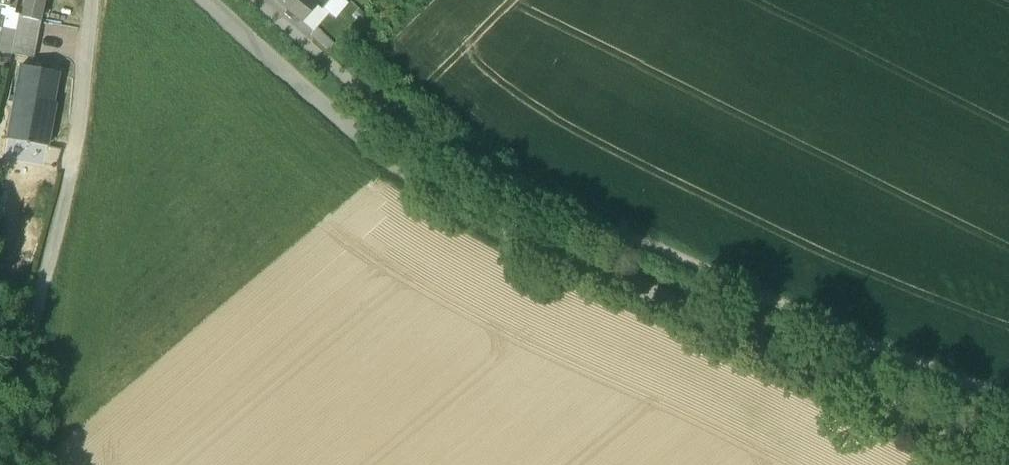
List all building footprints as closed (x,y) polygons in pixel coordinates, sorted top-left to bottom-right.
[(0,38),(5,39),(8,29),(16,30),(18,20),(13,19),(14,14),(17,0),(6,0),(2,17),(0,16),(0,39),(0,38)] [(24,16),(23,18),(38,21),(39,21),(43,0),(27,0),(24,16)] [(289,10),(286,14),(291,19),(295,15),(303,22),(304,22),(319,4),(315,0),(277,0),(289,10)] [(319,4),(324,9),(325,8),(332,0),(315,0),(319,4)] [(319,4),(304,22),(313,31),(329,12),(325,8),(324,9),(319,4)] [(24,16),(19,15),(18,20),(16,30),(12,54),(11,54),(34,58),(41,21),(39,21),(38,21),(23,18),(24,16)] [(8,29),(5,39),(0,38),(0,39),(0,51),(12,54),(16,30),(8,29)] [(57,73),(21,66),(8,139),(29,143),(48,146),(55,104),(51,103),(57,73)] [(48,146),(29,143),(26,157),(45,160),(48,146)]
